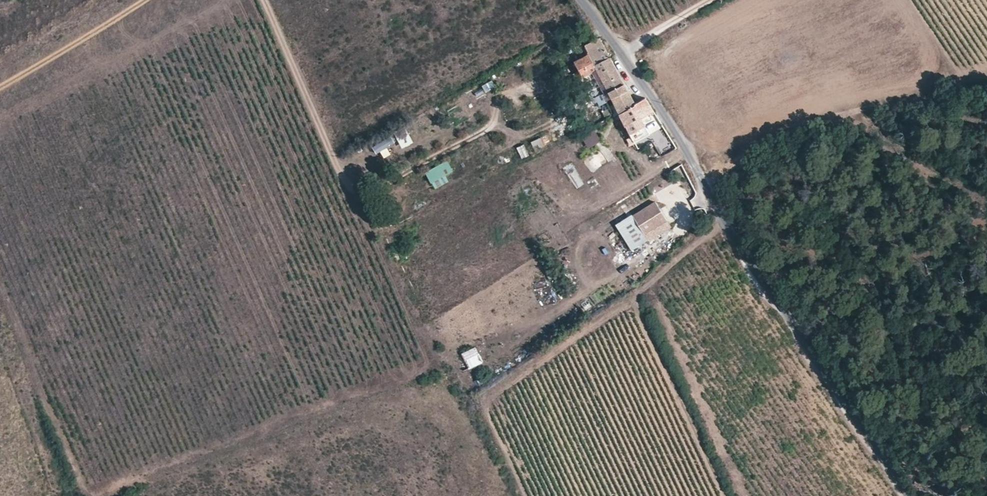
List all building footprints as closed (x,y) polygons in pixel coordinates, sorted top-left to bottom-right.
[(579,77),(590,99),(607,91),(610,98),(627,89),(598,38),(583,44),(587,54),(574,61),(582,76),(579,77)] [(610,98),(604,101),(612,117),(619,113),(636,105),(627,89),(610,98)] [(619,113),(632,139),(639,136),(640,137),(648,133),(643,124),(657,117),(651,107),(646,100),(636,105),(619,113)] [(400,148),(411,144),(403,122),(371,134),(378,153),(399,145),(400,148)] [(594,129),(573,139),(581,154),(601,144),(594,129)] [(534,151),(545,147),(541,137),(531,141),(534,151)] [(517,147),(521,159),(529,156),(524,144),(517,147)] [(604,145),(583,161),(592,172),(613,156),(604,145)] [(565,151),(547,162),(552,170),(570,159),(565,151)] [(666,158),(659,171),(665,174),(672,160),(666,158)] [(425,172),(434,190),(449,182),(446,176),(453,172),(447,161),(425,172)] [(568,193),(584,184),(573,163),(557,171),(568,193)] [(591,188),(599,185),(596,178),(588,182),(591,188)] [(632,215),(645,235),(666,221),(654,202),(632,215)] [(477,347),(462,352),(468,368),(482,364),(477,347)]
